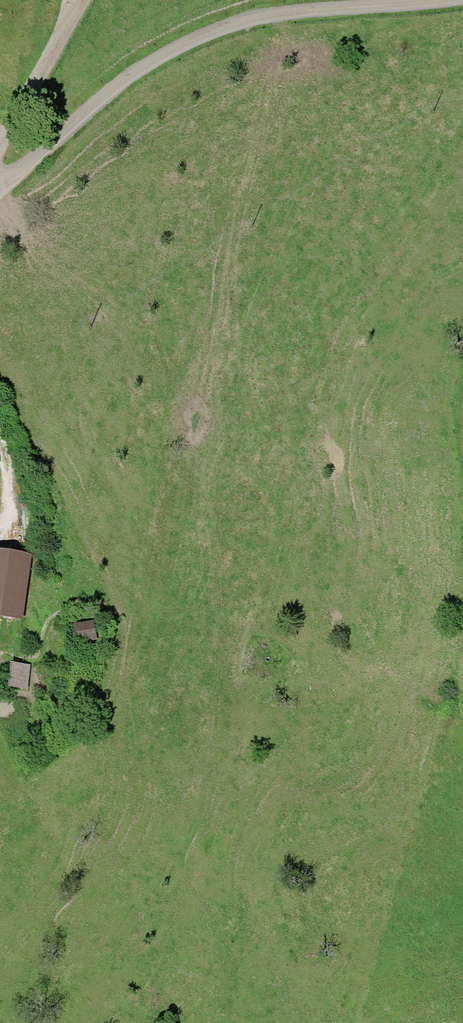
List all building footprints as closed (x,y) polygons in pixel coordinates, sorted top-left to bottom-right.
[(23,617),(32,553),(0,549),(0,614),(23,617)] [(94,619),(72,623),(75,643),(97,640),(94,619)] [(31,664),(11,661),(8,686),(28,689),(31,664)]
